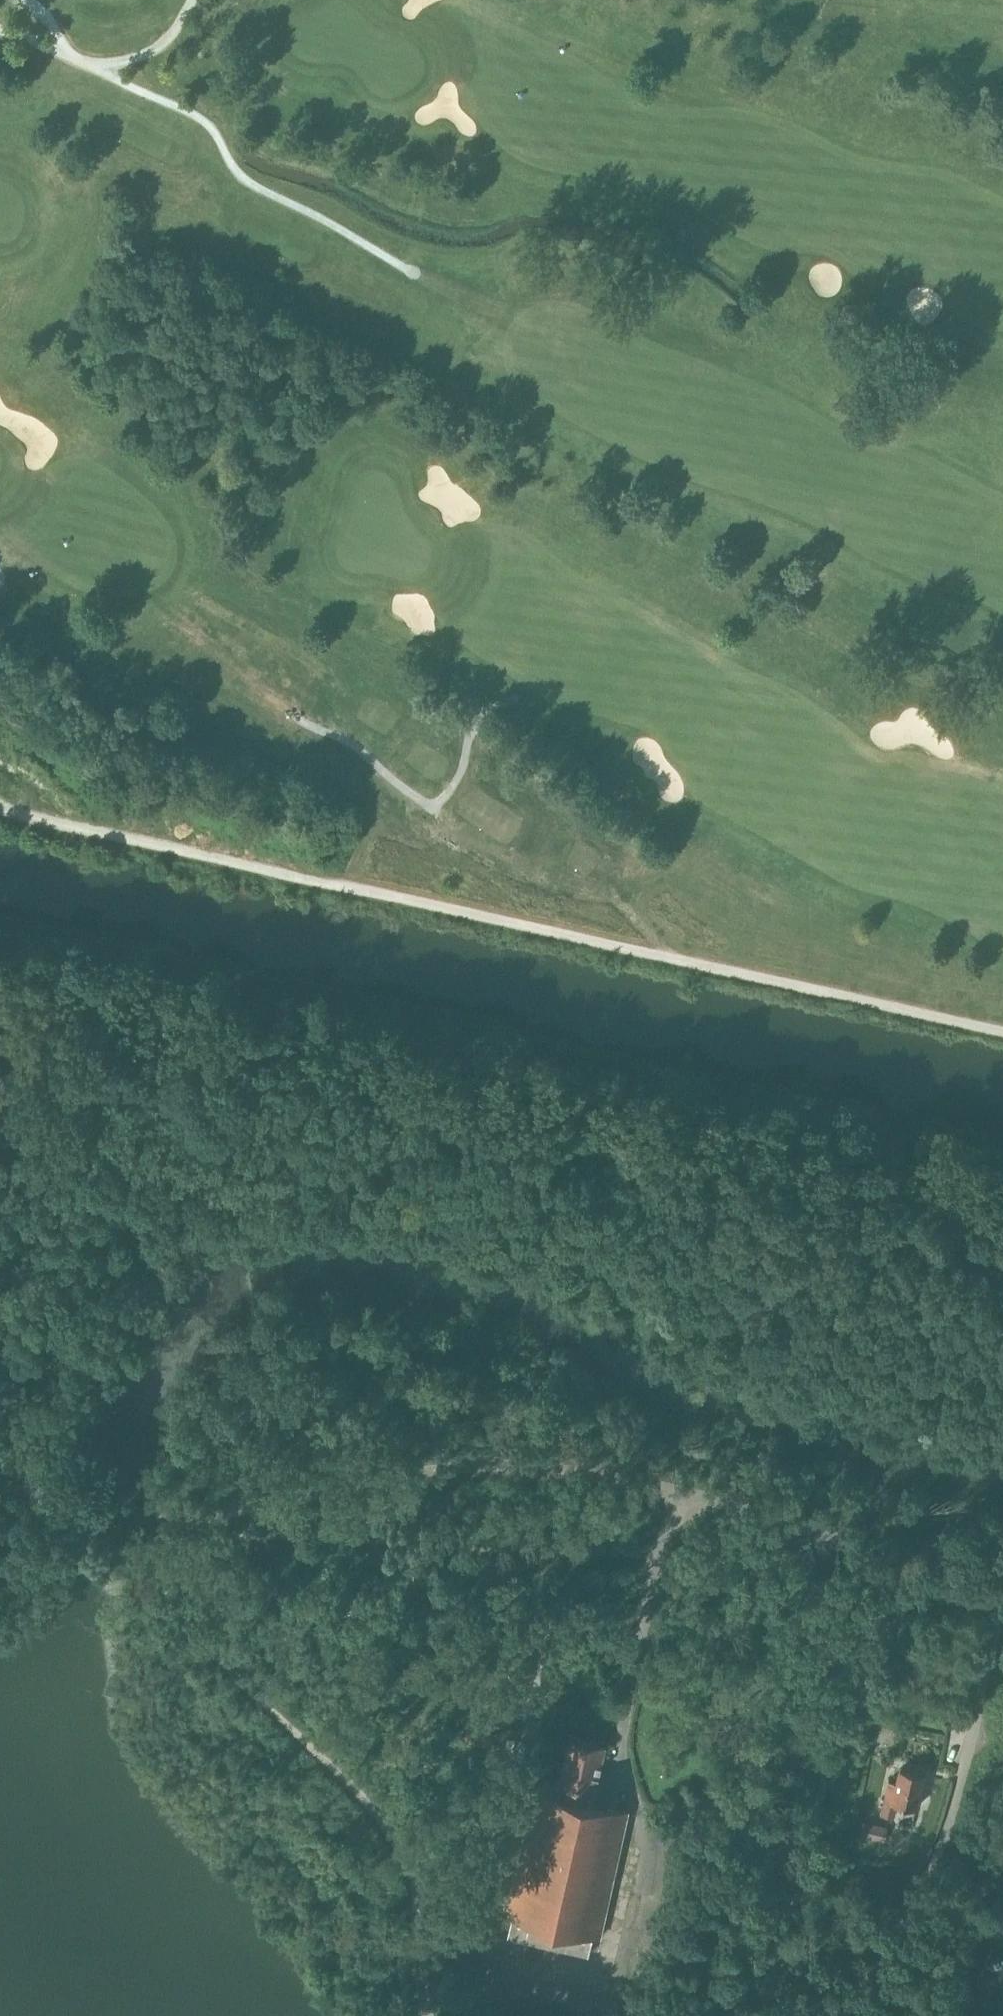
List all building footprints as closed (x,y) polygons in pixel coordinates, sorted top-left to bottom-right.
[(928,315),(938,296),(920,287),(910,306),(928,315)] [(507,1917),(512,1918),(508,1936),(589,1955),(594,1936),(601,1937),(629,1811),(592,1802),(606,1744),(570,1736),(556,1794),(536,1790),(507,1917)] [(916,1807),(924,1772),(901,1766),(898,1780),(889,1778),(882,1813),(894,1816),(897,1802),(916,1807)] [(888,1825),(863,1819),(859,1835),(885,1841),(888,1825)]
